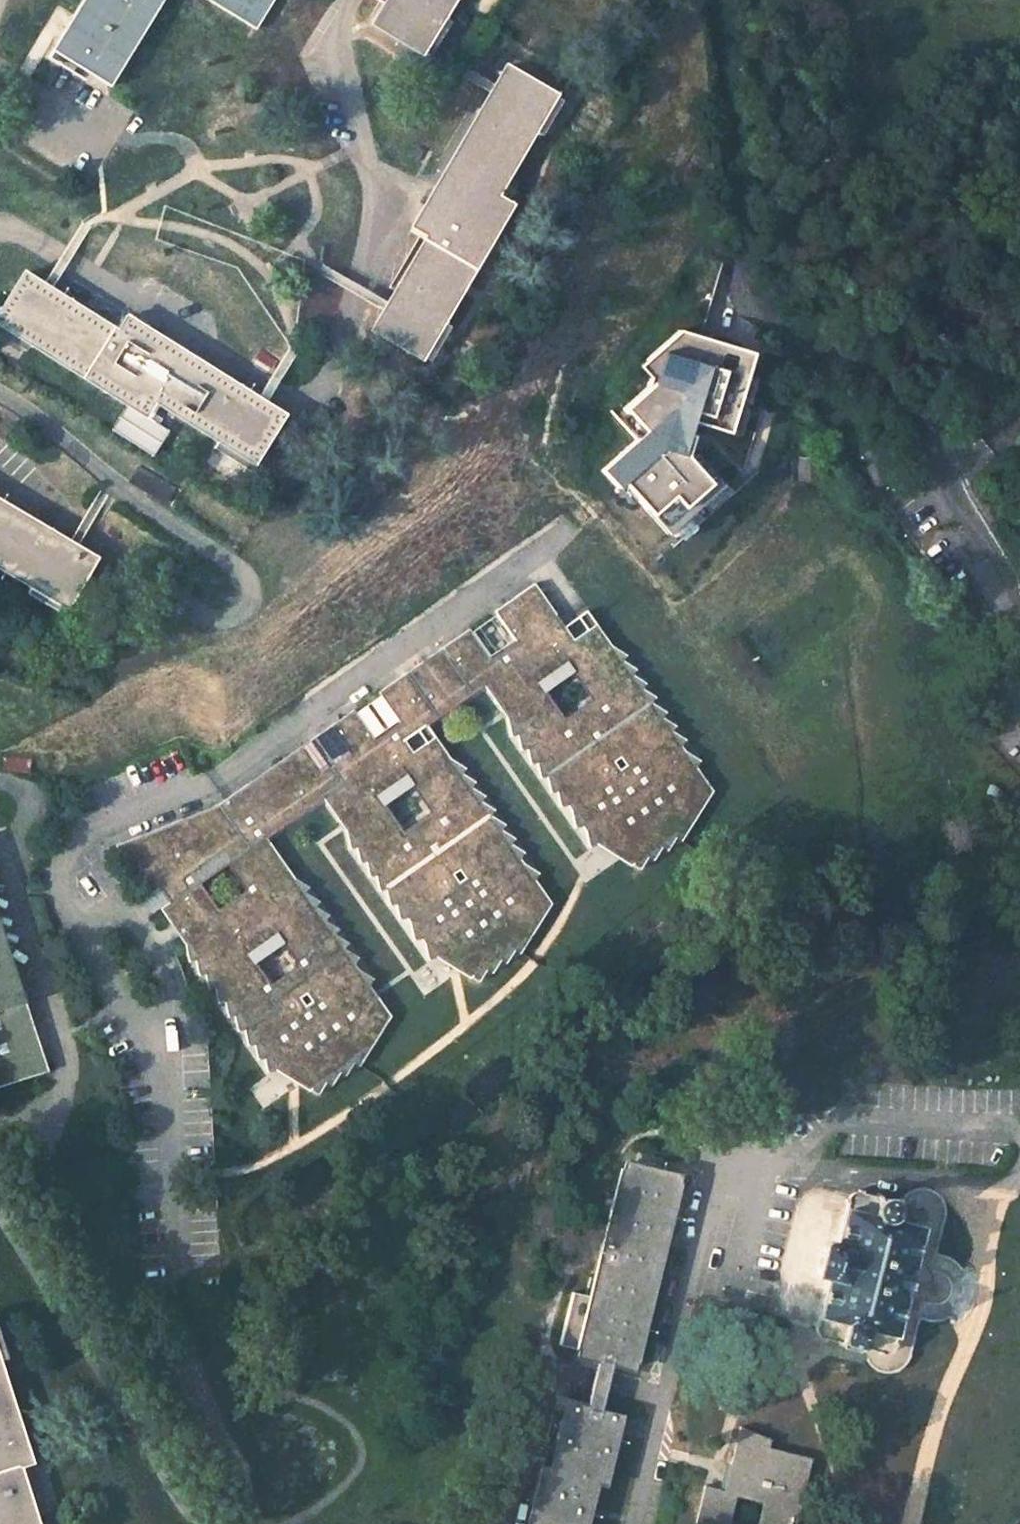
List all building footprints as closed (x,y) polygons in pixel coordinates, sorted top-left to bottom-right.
[(48,45),(108,82),(159,0),(76,0),(48,45)] [(251,24),(266,0),(212,0),(251,24)] [(421,38),(445,0),(379,0),(373,9),(421,38)] [(370,310),(418,339),(511,189),(496,179),(555,82),(509,53),(412,207),(427,218),(370,310)] [(0,310),(0,329),(149,412),(157,397),(257,451),(284,403),(124,314),(115,329),(19,275),(0,310)] [(757,379),(756,354),(677,330),(635,367),(648,382),(617,410),(637,432),(595,470),(610,489),(616,483),(673,546),(731,495),(694,455),(686,461),(678,451),(687,423),(739,438),(757,379)] [(820,439),(798,439),(798,461),(820,461),(820,439)] [(64,599),(92,550),(0,496),(0,561),(64,599)] [(678,839),(683,842),(714,791),(698,768),(703,762),(687,752),(684,747),(687,741),(674,734),(678,727),(664,720),(668,714),(654,705),(657,698),(643,690),(647,685),(634,676),(637,670),(624,662),(628,656),(614,647),(587,609),(566,625),(536,583),(495,611),(497,614),(474,632),(471,629),(379,692),(381,696),(356,714),(354,712),(219,805),(117,846),(150,894),(159,888),(169,903),(161,909),(186,945),(190,961),(197,960),(200,976),(206,975),(210,989),(216,988),(219,1004),(226,1003),(229,1018),(236,1016),(239,1032),(246,1030),(250,1045),(256,1044),(259,1059),(265,1058),(269,1072),(277,1069),(291,1059),(313,1090),(320,1094),(327,1083),(333,1087),(341,1073),(347,1077),(355,1064),(361,1067),(392,1017),(371,986),(375,979),(359,970),(356,965),(360,959),(346,950),(349,944),(337,936),(340,930),(326,922),(330,917),(317,908),(320,902),(307,894),(310,889),(295,879),(267,839),(325,799),(348,831),(352,847),(358,846),(361,861),(369,860),(372,875),(379,874),(382,890),(388,888),(392,903),(399,902),(402,918),(408,916),(413,922),(416,939),(424,938),(427,943),(430,960),(437,958),(453,947),(472,976),(481,981),(488,970),(494,974),(502,961),(508,964),(517,950),(522,954),(554,904),(537,880),(541,873),(525,864),(522,859),(526,854),(512,845),(516,839),(503,832),(507,825),(492,816),(496,810),(483,802),(487,797),(473,788),(476,783),(463,774),(467,768),(452,760),(429,726),(486,686),(510,720),(513,734),(519,733),(523,749),(530,748),(533,763),(540,761),(543,777),(550,776),(553,791),(560,790),(563,805),(570,804),(574,810),(577,827),(585,825),(589,830),(591,844),(598,844),(612,833),(634,864),(642,869),(649,858),(655,862),(663,849),(669,852),(678,839)] [(612,833),(598,844),(632,865),(634,864),(612,833)] [(0,926),(0,1079),(47,1063),(0,926)] [(453,947),(437,958),(470,979),(472,976),(453,947)] [(291,1059),(277,1069),(312,1091),(313,1090),(291,1059)] [(575,1347),(628,1361),(678,1168),(624,1155),(590,1289),(569,1284),(554,1335),(577,1341),(575,1347)] [(893,1340),(894,1335),(923,1221),(923,1217),(923,1215),(922,1212),(921,1209),(919,1206),(916,1204),(913,1203),(861,1192),(858,1191),(854,1192),(851,1193),(849,1195),(847,1197),(846,1201),(835,1245),(829,1244),(821,1248),(816,1270),(821,1278),(827,1278),(816,1321),(815,1325),(815,1328),(816,1331),(817,1333),(820,1336),(823,1338),(826,1339),(874,1349),(878,1350),(881,1350),(885,1348),(888,1347),(891,1344),(893,1340)] [(24,1457),(36,1454),(0,1340),(0,1523),(45,1523),(24,1457)] [(525,1509),(577,1523),(578,1523),(591,1472),(600,1475),(616,1410),(563,1396),(545,1461),(539,1459),(525,1509)] [(733,1492),(761,1498),(754,1523),(792,1523),(808,1456),(764,1446),(766,1436),(737,1423),(722,1487),(700,1481),(689,1523),(724,1523),(733,1492)]
